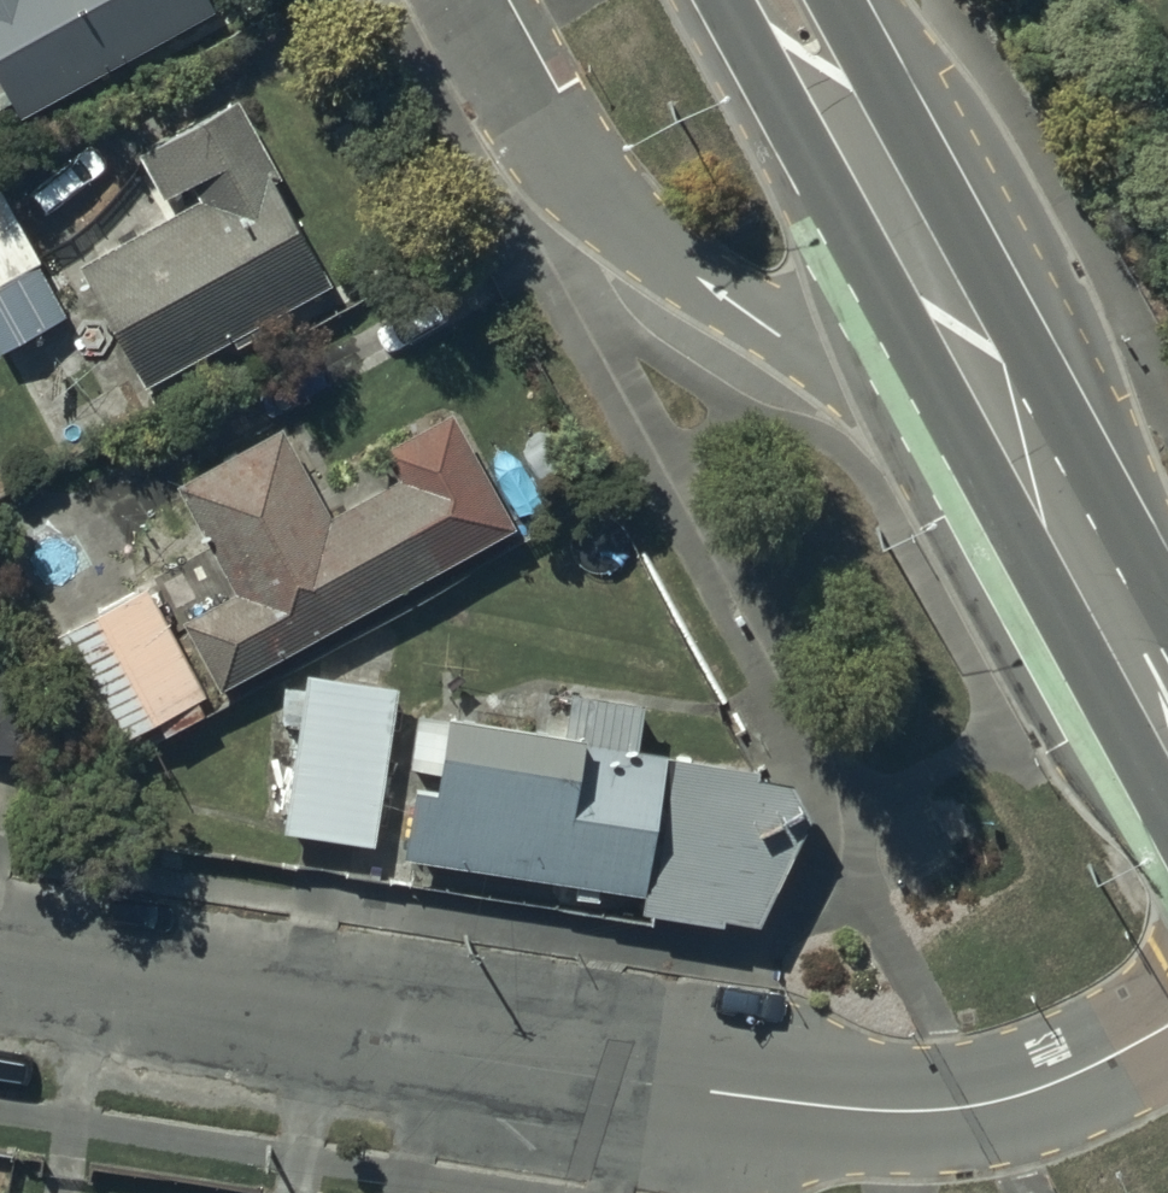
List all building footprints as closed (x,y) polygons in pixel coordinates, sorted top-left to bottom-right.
[(202,0),(0,0),(0,74),(14,101),(203,4),(202,0)] [(325,270),(228,98),(137,149),(173,213),(84,262),(144,371),(325,270)] [(65,308),(35,259),(41,255),(0,186),(0,347),(65,308)] [(509,515),(450,411),(390,444),(405,471),(324,517),(277,432),(186,483),(248,593),(195,623),(224,674),(509,515)] [(206,689),(143,581),(47,637),(108,742),(121,734),(131,751),(203,709),(195,695),(206,689)] [(0,650),(0,740),(8,742),(24,654),(0,650)] [(388,684),(298,671),(276,820),(366,833),(388,684)] [(643,879),(661,744),(421,705),(402,842),(643,879)] [(743,757),(661,744),(643,879),(729,892),(770,811),(743,757)]
